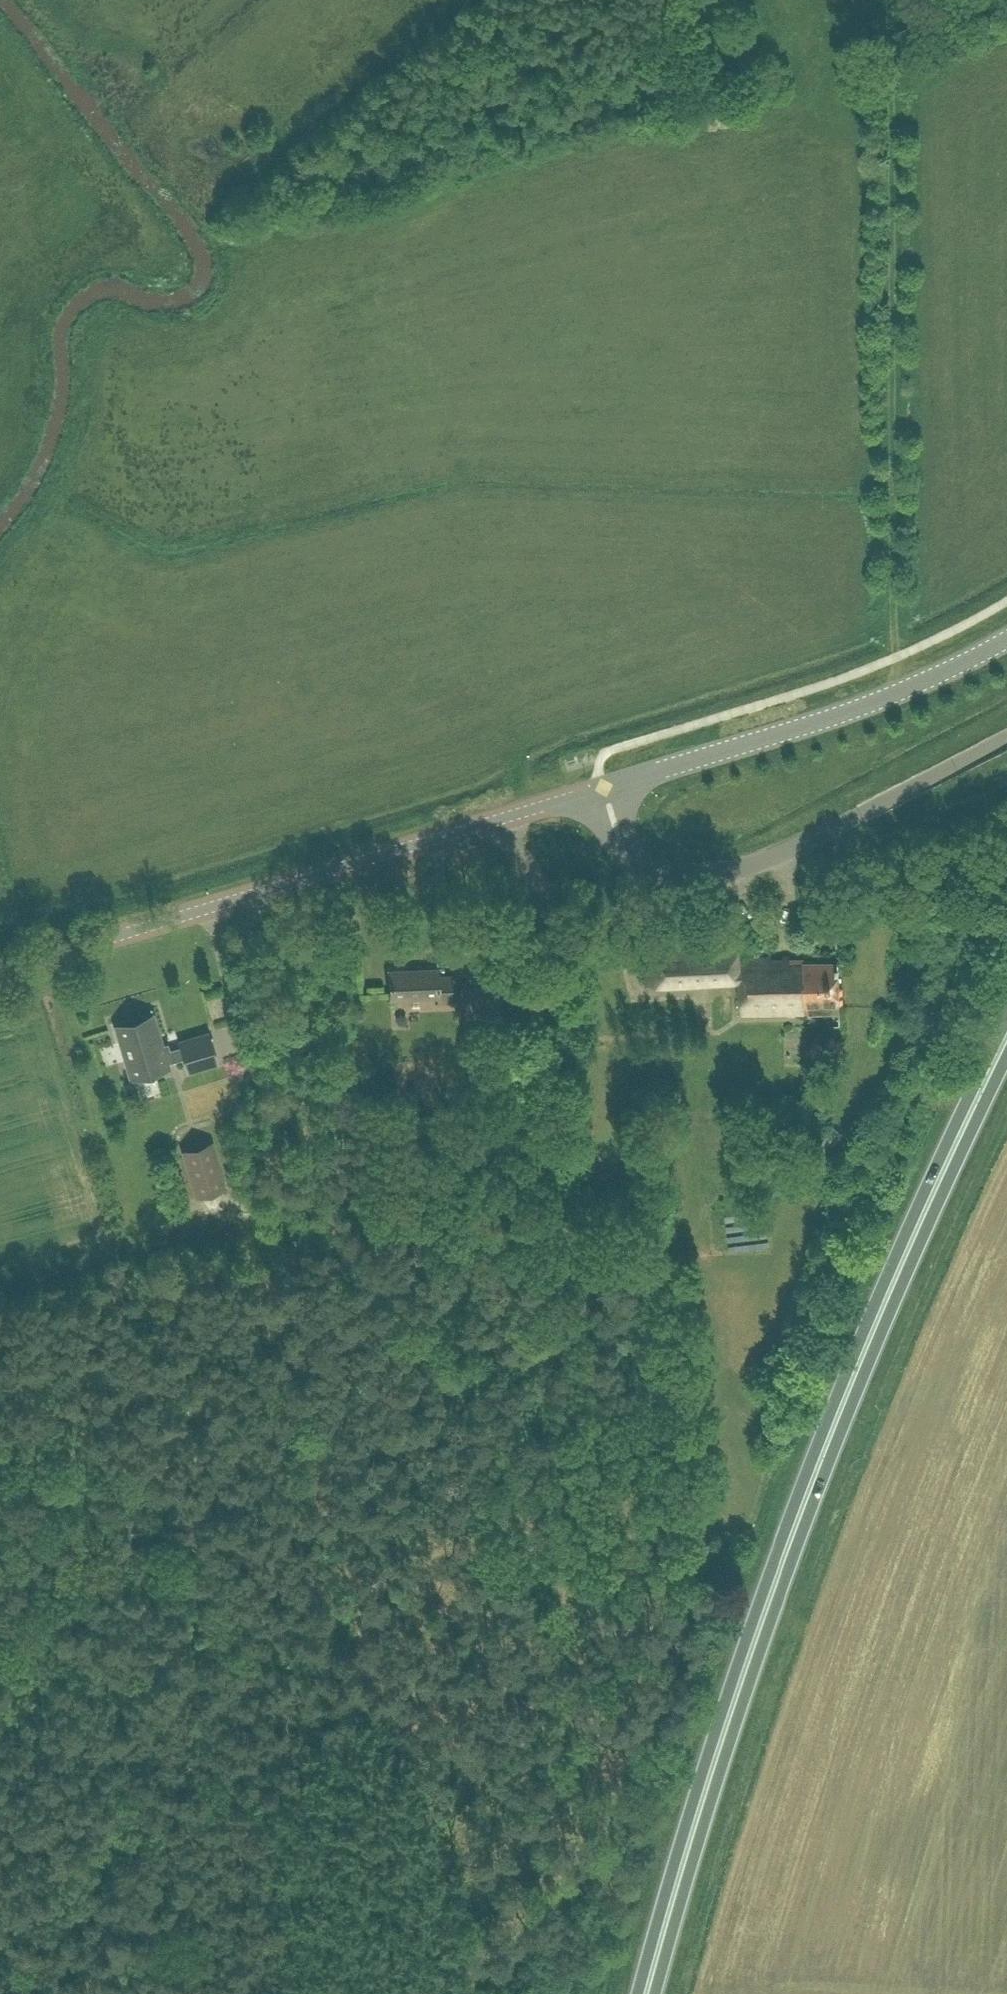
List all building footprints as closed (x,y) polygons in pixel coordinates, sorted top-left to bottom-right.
[(739,957),(737,929),(736,916),(713,917),(714,930),(643,934),(646,984),(739,979),(741,1011),(840,1008),(838,959),(789,960),(789,956),(739,957)] [(524,948),(510,949),(511,963),(525,962),(524,948)] [(438,966),(390,968),(391,996),(438,994),(438,1001),(451,1000),(451,974),(439,974),(438,966)] [(216,1062),(215,1057),(209,1038),(212,1037),(212,1035),(209,1036),(207,1031),(179,1040),(180,1045),(164,1050),(151,1007),(150,1008),(151,1014),(117,1024),(113,1025),(113,1027),(115,1027),(118,1037),(116,1037),(119,1045),(120,1044),(124,1057),(123,1058),(125,1065),(127,1065),(130,1075),(128,1075),(129,1078),(133,1076),(134,1081),(156,1074),(154,1070),(164,1067),(169,1066),(168,1062),(184,1057),(186,1066),(188,1070),(216,1062)] [(219,1018),(225,1037),(234,1034),(228,1015),(219,1018)] [(212,1141),(182,1151),(195,1195),(225,1185),(212,1141)] [(211,1215),(214,1225),(238,1217),(235,1207),(211,1215)]
